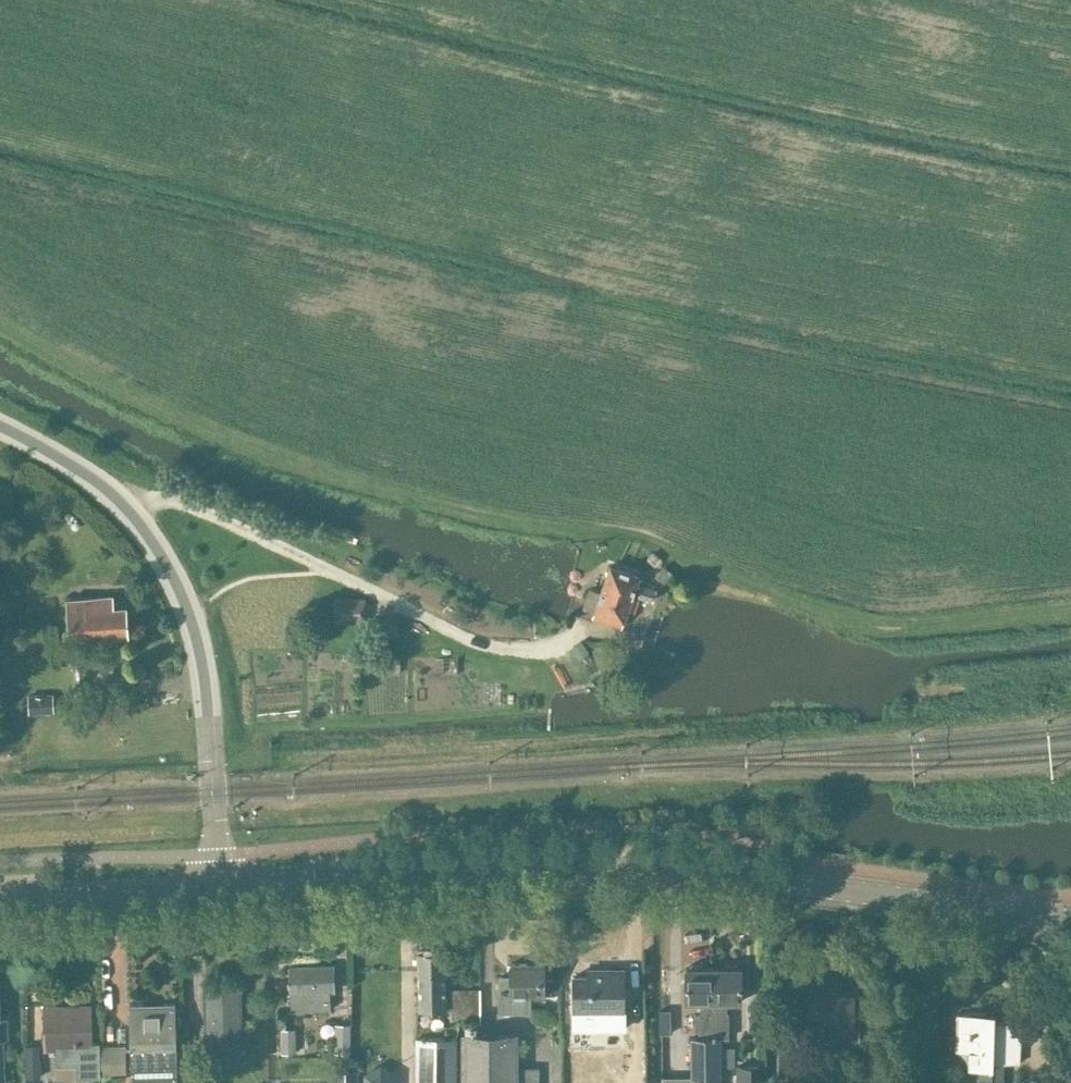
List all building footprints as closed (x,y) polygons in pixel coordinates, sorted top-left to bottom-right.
[(661,560),(653,553),(648,559),(656,566),(661,560)] [(673,572),(664,563),(656,574),(664,582),(673,572)] [(653,601),(657,588),(643,583),(645,578),(639,576),(640,574),(611,564),(601,591),(590,588),(584,606),(596,610),(594,617),(622,627),(633,595),(653,601)] [(112,594),(68,598),(70,626),(90,625),(91,634),(126,631),(124,608),(113,609),(112,594)] [(366,596),(333,598),(333,622),(366,621),(366,596)] [(391,630),(380,627),(374,648),(386,651),(391,630)] [(590,651),(582,640),(572,646),(579,657),(590,651)] [(31,695),(29,695),(30,714),(32,714),(52,713),(51,695),(31,695)] [(447,1009),(445,951),(418,952),(420,1010),(447,1009)] [(545,994),(545,962),(511,962),(511,976),(500,976),(501,989),(499,989),(499,1009),(531,1008),(531,994),(545,994)] [(335,992),(333,964),(290,966),(292,994),(292,1010),(331,1009),(330,992),(335,992)] [(686,967),(686,1001),(701,1001),(701,1011),(700,1011),(700,1037),(691,1037),(692,1082),(721,1082),(721,1038),(715,1038),(714,967),(686,967)] [(740,967),(714,967),(715,1037),(721,1037),(722,1038),(729,1038),(729,1012),(727,1012),(727,1001),(740,1001),(740,967)] [(588,974),(574,974),(574,1011),(575,1011),(575,1027),(623,1027),(623,1011),(624,1011),(624,968),(588,968),(588,974)] [(482,1020),(481,987),(450,988),(451,1020),(482,1020)] [(242,1051),(240,989),(206,990),(207,1052),(242,1051)] [(854,993),(811,993),(810,1027),(827,1027),(827,1035),(838,1046),(860,1046),(860,1026),(854,1025),(854,993)] [(176,1002),(130,1003),(132,1082),(178,1082),(176,1002)] [(92,1042),(91,1005),(45,1006),(46,1050),(58,1049),(59,1070),(77,1070),(77,1076),(100,1075),(99,1042),(92,1042)] [(958,1049),(973,1050),(973,1067),(979,1068),(978,1082),(993,1082),(993,1061),(1005,1061),(1020,1062),(1021,1023),(994,1022),(995,1014),(959,1013),(958,1049)] [(351,1023),(335,1023),(335,1052),(351,1052),(351,1023)] [(796,1027),(780,1027),(779,1058),(795,1058),(796,1027)] [(297,1052),(296,1028),(281,1028),(282,1052),(297,1052)] [(462,1033),(462,1082),(518,1082),(518,1068),(517,1032),(462,1033)] [(582,1038),(567,1038),(567,1053),(583,1053),(582,1038)] [(416,1039),(416,1082),(457,1082),(457,1039),(416,1039)] [(41,1075),(40,1046),(26,1046),(27,1076),(41,1075)] [(127,1072),(127,1046),(107,1047),(107,1072),(127,1072)] [(187,1049),(188,1076),(201,1076),(200,1049),(187,1049)] [(566,1059),(565,1071),(584,1071),(584,1059),(566,1059)] [(382,1064),(364,1073),(365,1082),(397,1082),(398,1074),(382,1064)] [(737,1065),(737,1082),(765,1082),(766,1065),(737,1065)] [(335,1070),(334,1082),(356,1082),(356,1071),(335,1070)] [(662,1072),(662,1082),(674,1082),(674,1071),(662,1072)]
